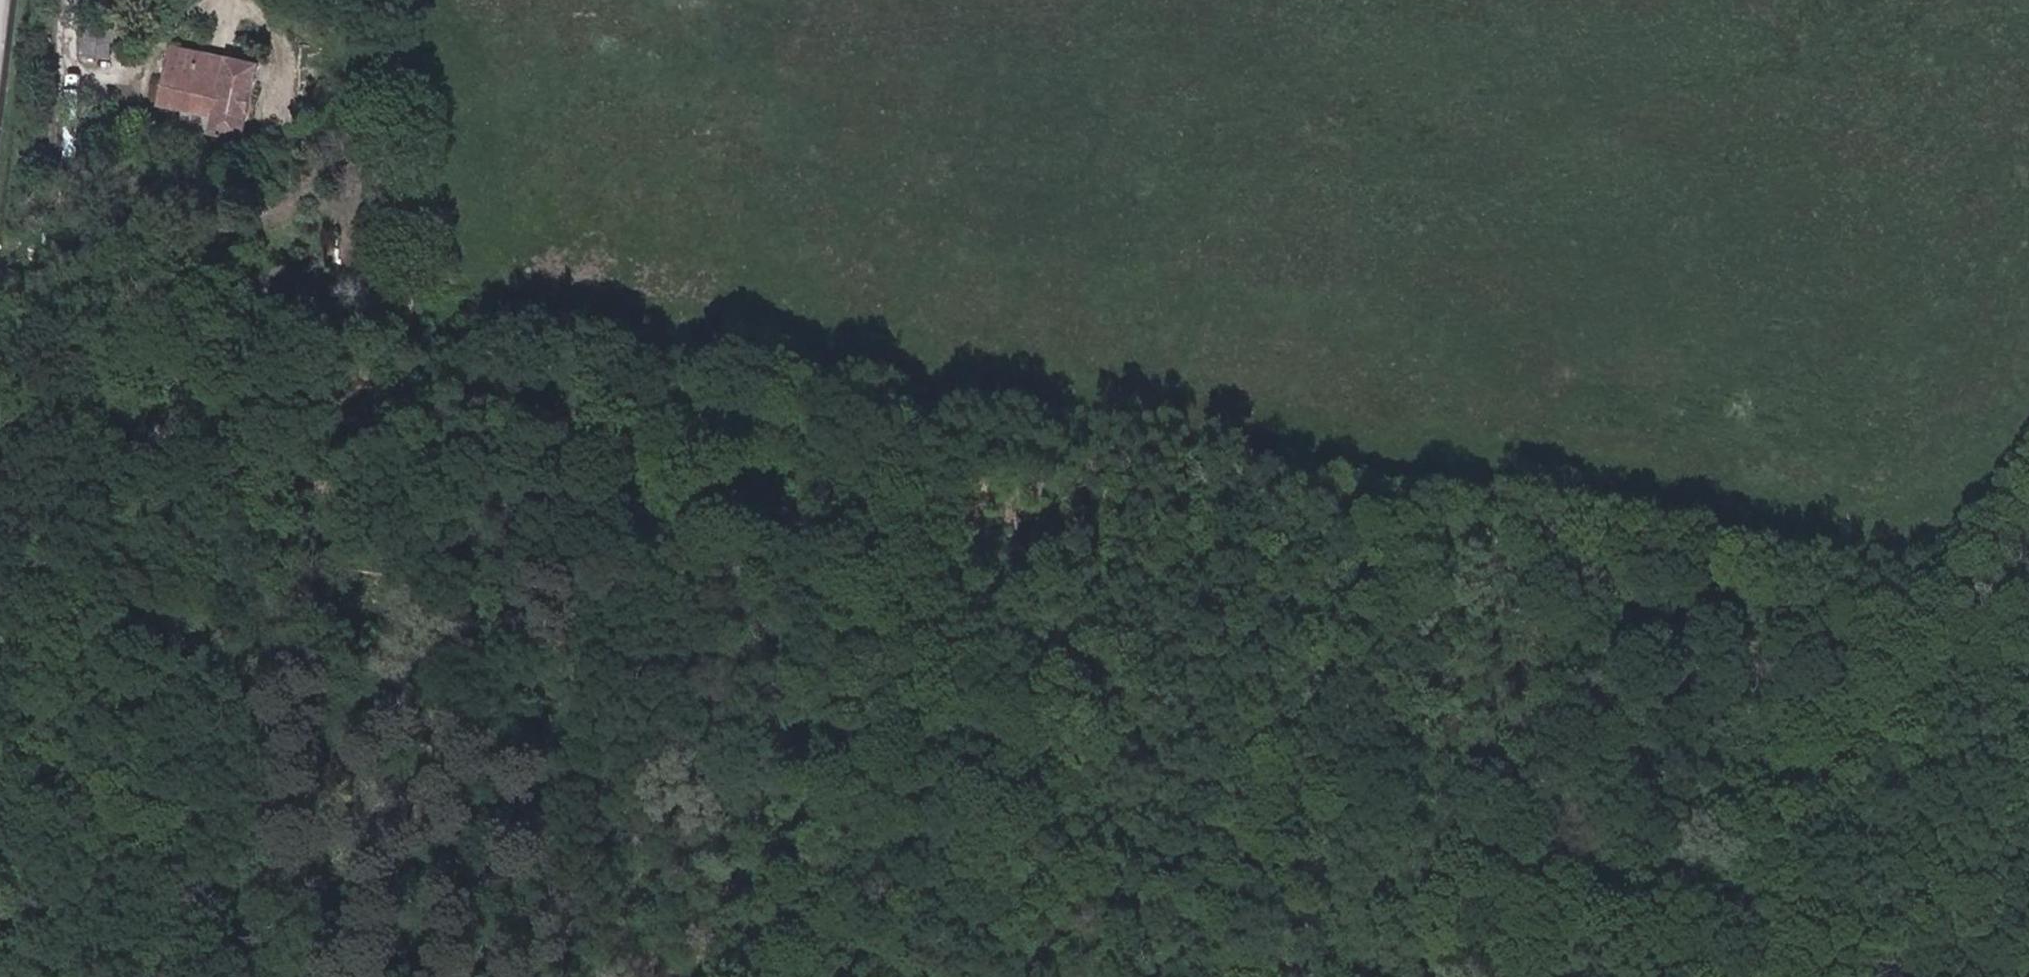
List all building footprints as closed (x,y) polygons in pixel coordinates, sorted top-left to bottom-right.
[(144,24),(145,0),(95,0),(94,15),(144,24)] [(125,26),(144,26),(144,24),(94,15),(92,40),(124,41),(125,26)] [(218,121),(238,126),(247,47),(178,33),(165,92),(221,106),(218,121)] [(238,126),(250,129),(267,51),(247,47),(238,126)]
